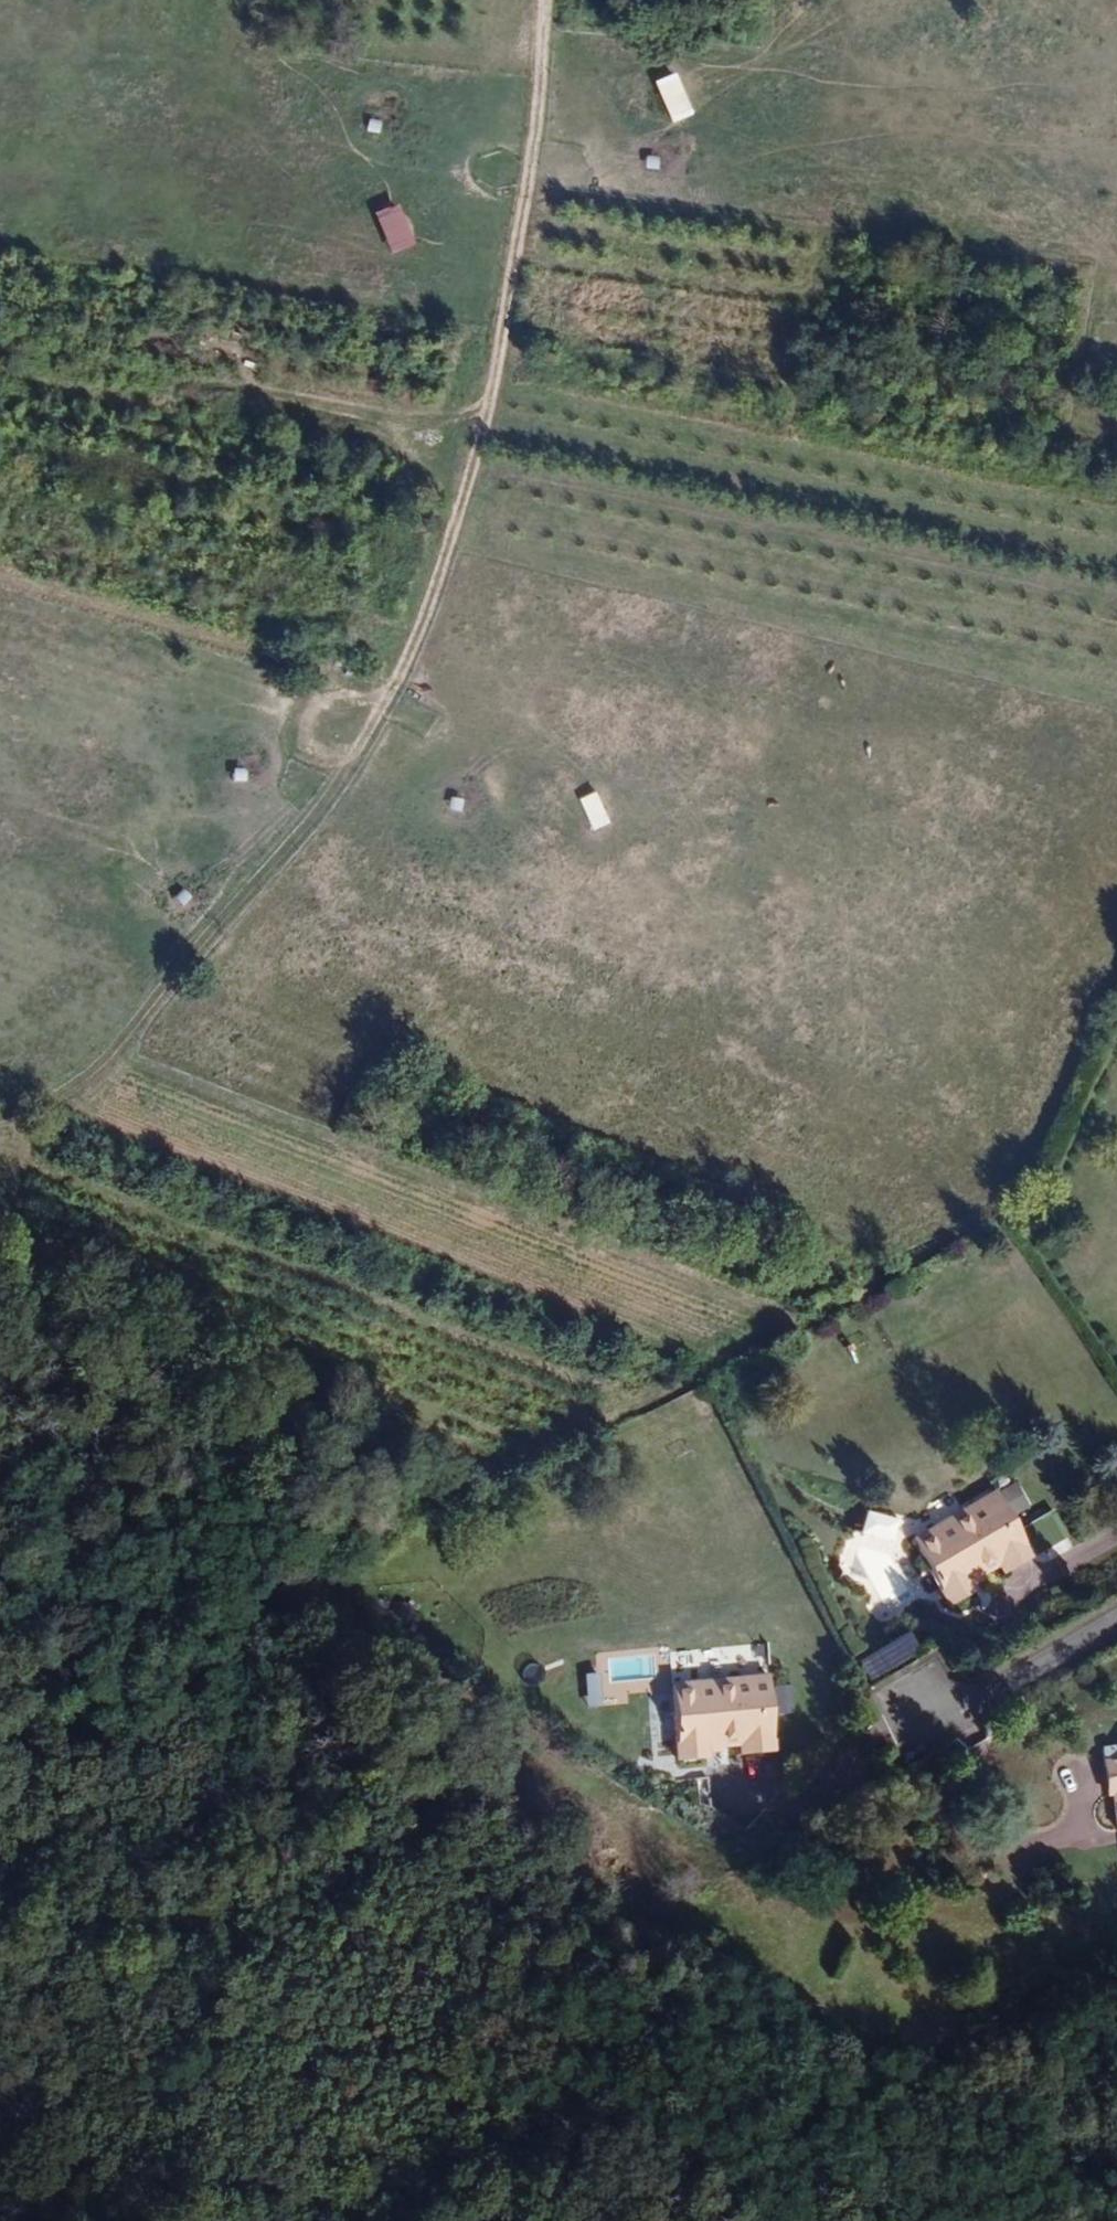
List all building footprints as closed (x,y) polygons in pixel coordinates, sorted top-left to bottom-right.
[(672,72),(651,80),(668,123),(689,114),(672,72)] [(371,212),(388,254),(412,244),(395,203),(371,212)] [(580,799),(593,831),(609,825),(597,792),(580,799)] [(1026,1554),(1030,1561),(1032,1565),(1058,1549),(1017,1484),(935,1533),(974,1598),(1001,1582),(996,1572),(1012,1563),(1026,1554)] [(910,1540),(913,1523),(886,1519),(884,1536),(910,1540)] [(1016,1569),(1030,1561),(1026,1554),(1012,1563),(1016,1569)] [(583,1674),(588,1708),(603,1706),(598,1671),(583,1674)] [(771,1759),(771,1766),(771,1771),(800,1771),(798,1694),(702,1695),(702,1712),(703,1764),(703,1772),(735,1772),(735,1760),(752,1759),(771,1759)] [(703,1764),(702,1712),(683,1712),(683,1764),(703,1764)]
